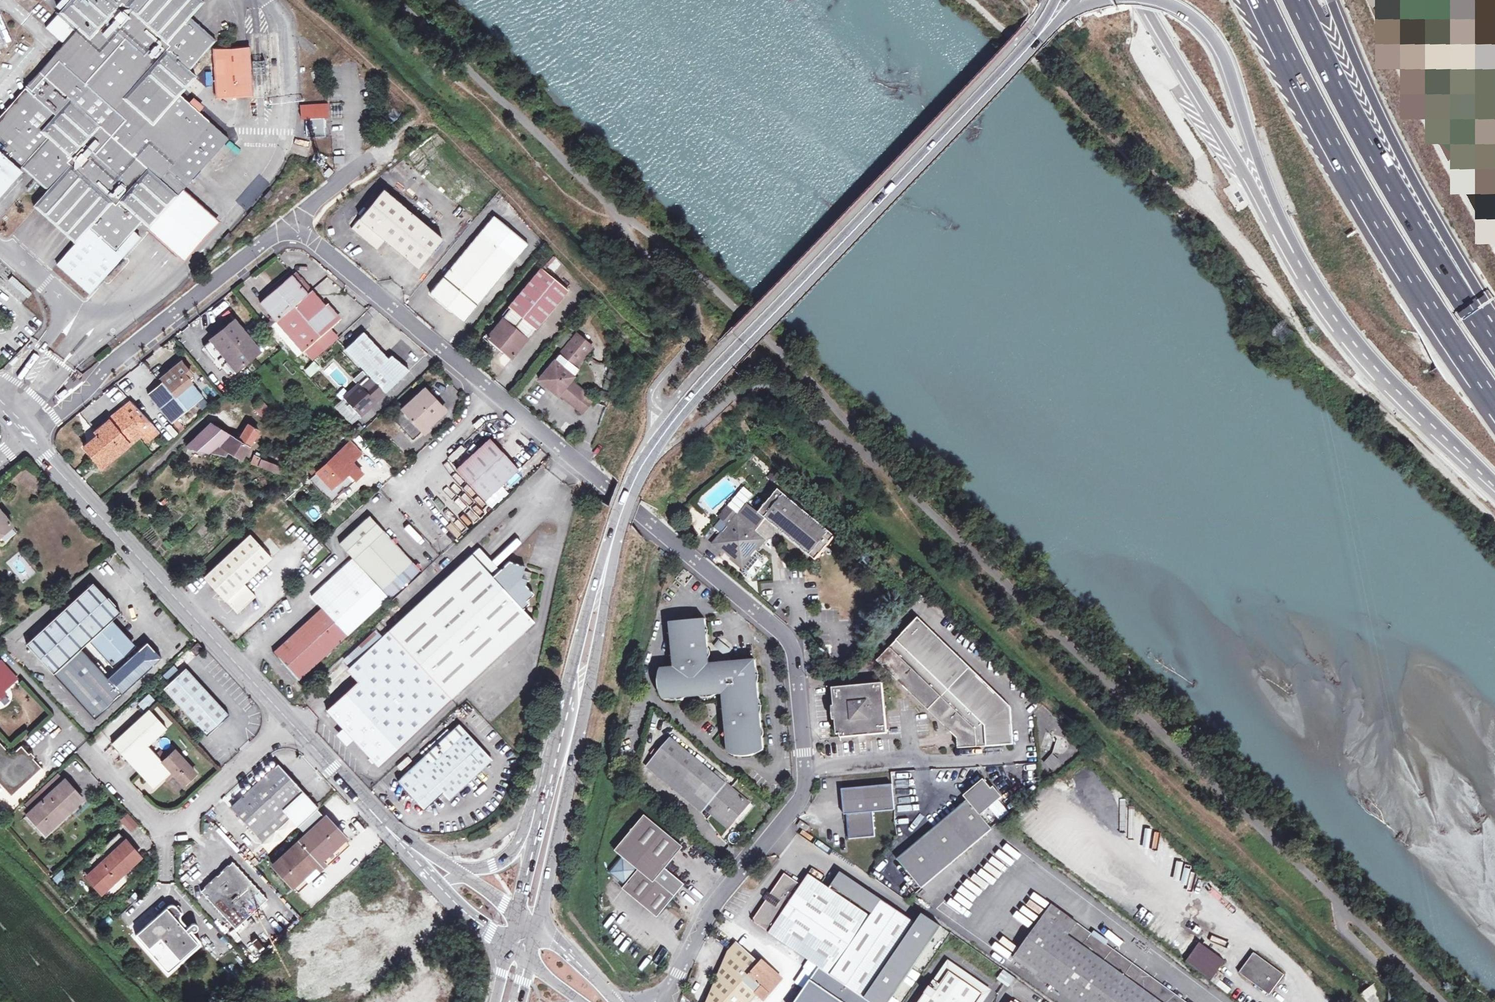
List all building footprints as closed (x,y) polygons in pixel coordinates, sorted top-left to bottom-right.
[(35,179),(47,189),(32,205),(35,208),(51,222),(75,243),(56,264),(90,293),(139,237),(133,230),(142,221),(148,227),(153,222),(177,195),(228,139),(179,95),(196,76),(189,70),(215,40),(200,26),(189,17),(203,1),(201,0),(61,0),(56,5),(61,10),(46,27),(64,43),(59,50),(0,115),(0,190),(14,175),(11,172),(17,166),(20,168),(21,167),(35,179)] [(233,54),(233,48),(233,46),(230,46),(230,42),(227,43),(227,46),(225,46),(225,49),(225,50),(221,51),(221,55),(233,54)] [(213,50),(213,59),(234,58),(236,96),(243,96),(252,95),(249,47),(241,48),(233,48),(233,54),(221,55),(221,51),(225,50),(225,49),(213,50)] [(234,58),(213,59),(215,97),(236,96),(234,58)] [(300,119),(305,119),(305,117),(324,117),(324,118),(328,118),(327,103),(300,104),(300,119)] [(325,136),(324,118),(324,117),(305,117),(305,119),(306,137),(325,136)] [(329,167),(323,173),(327,177),(333,171),(329,167)] [(459,205),(471,190),(466,185),(453,200),(459,205)] [(351,228),(371,245),(379,236),(385,240),(418,268),(443,238),(384,189),(351,228)] [(273,193),(269,190),(263,197),(267,200),(273,193)] [(200,216),(177,195),(153,222),(175,242),(185,250),(209,224),(200,216)] [(430,293),(463,321),(528,243),(495,216),(430,293)] [(232,236),(230,234),(229,232),(223,238),(225,240),(227,242),(232,236)] [(377,249),(385,240),(379,236),(371,245),(377,249)] [(511,357),(527,338),(535,328),(536,329),(569,290),(541,267),(500,315),(503,318),(487,337),(511,357)] [(275,321),(302,352),(316,339),(329,328),(339,320),(312,289),(308,292),(292,274),(259,302),(275,321)] [(26,296),(29,292),(11,275),(7,279),(26,296)] [(203,346),(228,376),(259,351),(234,320),(203,346)] [(297,356),(302,352),(275,321),(270,325),(297,356)] [(337,338),(329,328),(316,339),(324,349),(337,338)] [(369,376),(359,384),(343,398),(360,415),(370,405),(369,404),(374,400),(375,401),(409,370),(392,355),(388,358),(364,332),(345,349),(369,376)] [(569,373),(575,365),(592,346),(577,333),(538,379),(557,396),(559,393),(582,413),(593,399),(570,380),(574,376),(569,373)] [(20,357),(17,354),(10,362),(11,363),(12,364),(20,357)] [(621,363),(613,360),(604,384),(612,387),(621,363)] [(314,361),(303,370),(310,378),(320,369),(314,361)] [(203,397),(191,382),(189,384),(185,379),(191,375),(181,362),(161,378),(163,381),(147,394),(170,423),(203,397)] [(579,369),(575,365),(569,373),(574,376),(579,369)] [(195,379),(191,375),(185,379),(189,384),(191,382),(195,379)] [(62,388),(64,391),(72,385),(71,384),(70,382),(62,388)] [(425,388),(392,418),(412,440),(444,410),(425,388)] [(343,398),(334,406),(351,424),(360,415),(343,398)] [(252,411),(261,417),(269,406),(260,400),(252,411)] [(84,447),(97,464),(105,458),(109,462),(142,435),(153,425),(141,412),(132,402),(95,432),(98,436),(84,447)] [(186,445),(207,452),(230,435),(211,423),(186,445)] [(239,440),(230,435),(207,452),(214,453),(225,456),(227,451),(241,459),(257,430),(248,424),(239,440)] [(159,432),(153,425),(142,435),(147,442),(159,432)] [(573,432),(568,439),(574,445),(580,438),(580,437),(574,432),(573,432)] [(455,469),(485,500),(519,469),(489,438),(455,469)] [(309,479),(330,502),(362,473),(351,462),(361,453),(350,441),(309,479)] [(263,460),(254,455),(251,463),(278,474),(281,467),(263,460)] [(101,468),(109,462),(105,458),(97,464),(101,468)] [(730,525),(721,535),(713,544),(742,568),(743,566),(756,550),(766,539),(768,541),(769,539),(775,538),(774,528),(776,527),(816,560),(835,537),(779,490),(759,513),(748,503),(737,515),(728,507),(720,517),(730,525)] [(5,540),(16,531),(11,525),(12,524),(0,510),(0,534),(5,540)] [(352,557),(343,565),(374,599),(383,591),(389,597),(392,600),(422,572),(384,531),(383,532),(369,516),(339,543),(352,557)] [(250,534),(203,576),(237,612),(255,595),(244,583),(272,558),(250,534)] [(478,547),(471,553),(491,575),(498,569),(478,547)] [(764,557),(756,550),(743,566),(742,573),(747,577),(753,576),(764,563),(764,557)] [(22,584),(36,573),(18,551),(4,562),(22,584)] [(396,623),(459,690),(534,621),(522,609),(529,603),(526,600),(534,593),(525,583),(527,579),(521,577),(523,569),(525,566),(509,560),(498,569),(491,575),(471,553),(396,623)] [(321,607),(273,651),(299,680),(348,635),(371,614),(365,607),(374,599),(343,565),(310,595),(321,607)] [(521,577),(527,579),(529,579),(532,572),(523,569),(521,577)] [(26,644),(95,718),(162,658),(147,642),(136,652),(131,646),(132,645),(111,620),(120,612),(93,582),(26,644)] [(383,591),(374,599),(380,605),(389,597),(383,591)] [(365,607),(371,614),(380,605),(374,599),(365,607)] [(725,661),(725,665),(714,666),(714,662),(710,663),(709,656),(706,656),(705,648),(708,647),(707,634),(704,634),(703,626),(706,625),(705,618),(670,621),(670,629),(673,628),(674,637),(671,638),(672,650),(675,650),(676,659),(673,659),(674,666),(660,668),(657,676),(657,679),(663,679),(663,687),(658,688),(659,691),(663,699),(669,698),(668,696),(682,694),(682,697),(700,695),(701,696),(705,696),(708,696),(711,696),(714,694),(721,693),(722,703),(725,702),(726,716),(723,716),(725,732),(728,732),(729,739),(726,739),(727,752),(736,752),(736,756),(740,756),(744,757),(750,756),(754,754),(754,750),(763,749),(761,736),(759,736),(758,729),(761,728),(760,713),(757,713),(756,699),(759,699),(757,682),(755,682),(753,668),(756,668),(755,659),(740,660),(725,661)] [(958,748),(1013,744),(1011,708),(918,618),(877,661),(957,738),(958,748)] [(451,697),(459,690),(396,623),(388,630),(451,697)] [(348,654),(354,661),(381,636),(375,629),(348,654)] [(451,697),(388,630),(381,636),(354,661),(353,662),(365,674),(360,678),(326,710),(377,766),(451,697)] [(92,638),(90,640),(96,647),(99,645),(92,638)] [(714,646),(718,649),(723,643),(719,639),(714,646)] [(203,648),(197,643),(192,648),(191,649),(191,650),(195,655),(196,655),(197,655),(201,651),(202,649),(203,648)] [(718,649),(722,652),(727,646),(723,643),(718,649)] [(727,646),(722,652),(726,656),(731,649),(727,646)] [(187,663),(195,656),(189,650),(181,657),(187,663)] [(4,693),(2,690),(15,678),(1,662),(0,663),(0,697),(4,693)] [(349,666),(360,678),(365,674),(353,662),(349,666)] [(229,715),(186,668),(163,689),(206,735),(229,715)] [(833,687),(834,706),(835,719),(837,734),(841,734),(841,738),(887,734),(885,710),(883,683),(833,687)] [(143,710),(154,700),(149,694),(137,704),(143,710)] [(167,728),(172,723),(156,706),(152,711),(167,728)] [(153,789),(172,771),(183,784),(195,773),(175,751),(162,761),(148,745),(166,729),(148,709),(111,743),(153,789)] [(491,759),(458,724),(398,780),(424,808),(442,791),(449,799),(491,759)] [(671,738),(653,758),(690,789),(683,796),(690,802),(697,794),(708,804),(709,803),(714,807),(710,812),(724,824),(732,816),(736,819),(749,803),(731,787),(730,788),(725,784),(726,783),(671,738)] [(33,758),(31,759),(27,756),(29,754),(21,746),(11,755),(0,743),(0,783),(11,796),(42,768),(33,758)] [(1052,754),(1050,755),(1044,761),(1051,769),(1059,761),(1052,754)] [(646,767),(683,796),(690,789),(653,758),(646,767)] [(284,809),(291,817),(299,825),(317,808),(277,764),(231,807),(256,834),(284,809)] [(40,789),(47,796),(65,780),(58,773),(40,789)] [(991,788),(983,779),(964,796),(965,798),(968,801),(898,859),(920,886),(922,888),(992,829),(980,815),(1002,797),(997,791),(995,793),(991,788)] [(82,798),(65,780),(47,796),(28,814),(45,832),(60,818),(58,816),(65,809),(67,812),(82,798)] [(840,789),(843,815),(845,815),(846,824),(848,823),(849,829),(846,829),(847,839),(874,836),(872,812),(894,810),(892,784),(840,789)] [(697,794),(690,802),(702,812),(708,804),(697,794)] [(308,835),(300,842),(274,865),(297,890),(348,843),(317,808),(299,825),(308,835)] [(263,842),(291,817),(284,809),(256,834),(263,842)] [(127,812),(119,821),(130,832),(139,824),(127,812)] [(609,872),(625,885),(622,888),(657,917),(684,885),(665,868),(683,847),(645,815),(615,850),(622,857),(609,872)] [(729,828),(736,819),(732,816),(724,824),(729,828)] [(797,824),(805,830),(808,826),(800,820),(797,824)] [(119,832),(87,861),(94,869),(87,875),(109,899),(141,870),(133,862),(140,856),(119,832)] [(804,833),(802,838),(815,844),(817,839),(804,833)] [(266,899),(232,862),(201,891),(235,928),(266,899)] [(61,868),(50,877),(57,885),(67,875),(61,868)] [(376,868),(316,919),(362,972),(421,922),(376,868)] [(784,872),(769,893),(765,899),(762,903),(751,919),(819,966),(857,992),(871,1001),(888,1001),(940,926),(922,913),(915,923),(840,871),(829,887),(808,873),(800,884),(784,872)] [(288,918),(293,913),(285,904),(280,909),(288,918)] [(190,930),(191,929),(192,930),(193,930),(194,930),(195,930),(196,929),(196,928),(197,928),(197,927),(197,926),(197,925),(196,923),(195,923),(194,923),(193,923),(191,923),(190,924),(187,927),(180,919),(179,917),(180,914),(181,913),(176,907),(174,905),(172,905),(170,905),(168,906),(137,932),(136,934),(136,936),(136,937),(165,970),(166,971),(168,972),(169,971),(199,945),(200,944),(200,942),(199,941),(190,930)] [(1105,946),(1090,935),(1091,933),(1051,905),(1019,948),(1012,958),(1073,1001),(1183,1001),(1105,946)] [(1093,930),(1091,933),(1090,935),(1105,946),(1108,941),(1093,930)] [(1008,952),(1012,946),(1001,938),(996,944),(1008,952)] [(735,942),(726,951),(705,1001),(750,1001),(757,995),(762,1000),(780,978),(761,961),(759,963),(735,942)] [(1200,943),(1192,953),(1216,971),(1224,961),(1200,943)] [(1216,971),(1192,953),(1186,961),(1211,979),(1216,971)] [(1238,973),(1268,995),(1283,975),(1253,953),(1238,973)] [(924,993),(931,997),(948,971),(982,994),(976,1001),(982,1001),(991,990),(947,959),(924,993)] [(811,978),(845,1001),(871,1001),(857,992),(819,966),(811,978)] [(997,979),(1009,988),(1016,979),(1004,970),(997,979)] [(982,994),(948,971),(931,997),(924,993),(917,1001),(976,1001),(982,994)] [(809,980),(795,1001),(842,1001),(809,980)] [(1208,994),(1219,1001),(1225,1001),(1227,999),(1212,988),(1208,994)]
